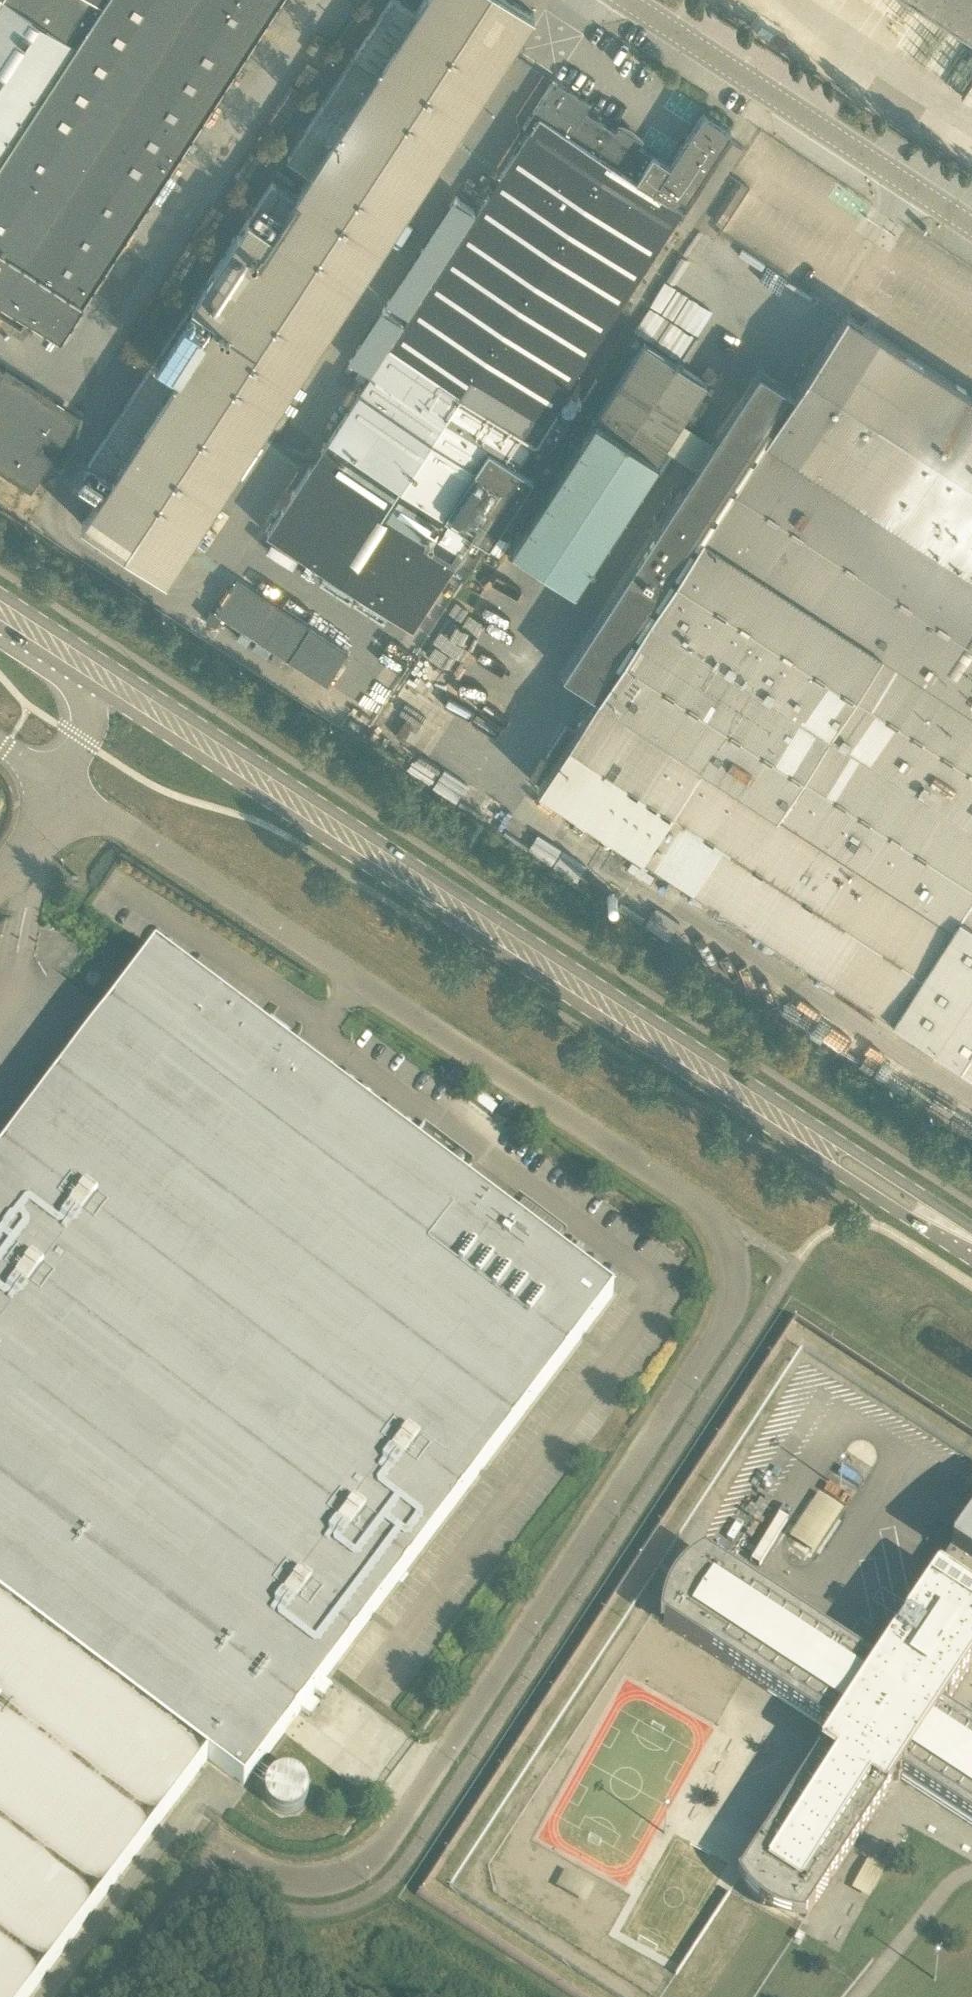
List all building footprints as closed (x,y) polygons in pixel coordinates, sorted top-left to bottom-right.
[(0,298),(61,337),(280,0),(0,0),(0,298)] [(81,523),(166,579),(534,14),(513,0),(423,0),(416,10),(401,0),(390,0),(288,157),(310,172),(296,195),(273,180),(76,482),(99,496),(81,523)] [(530,131),(266,532),(411,627),(472,533),(489,544),(565,427),(552,418),(535,444),(532,442),(683,209),(675,204),(681,196),(687,200),(731,131),(703,113),(669,165),(637,145),(641,140),(619,126),(616,131),(585,111),(590,103),(554,80),(524,127),(530,131)] [(650,307),(635,330),(670,352),(685,329),(650,307)] [(539,787),(971,1068),(971,395),(846,313),(794,392),(760,371),(563,673),(598,695),(575,730),(567,725),(547,755),(555,761),(539,787)] [(645,340),(510,546),(573,587),(687,410),(698,416),(707,402),(697,396),(706,381),(645,340)] [(31,487),(41,471),(44,473),(60,447),(57,446),(76,417),(52,401),(53,398),(37,387),(35,390),(0,367),(0,467),(31,487)] [(562,403),(562,405),(562,409),(563,410),(565,411),(567,412),(568,413),(572,412),(574,410),(575,409),(576,407),(576,405),(576,403),(574,400),(572,399),(570,398),(568,398),(566,399),(564,400),(563,401),(562,403)] [(237,579),(216,612),(327,684),(348,652),(237,579)] [(411,1142),(156,951),(0,1158),(0,1996),(29,1996),(208,1759),(244,1786),(613,1295),(411,1142)] [(820,1493),(791,1537),(815,1554),(845,1509),(820,1493)] [(883,1659),(885,1660),(886,1664),(873,1667),(707,1558),(703,1556),(695,1561),(687,1567),(680,1575),(677,1579),(673,1583),(668,1592),(664,1602),(662,1612),(661,1622),(664,1624),(744,1676),(830,1733),(833,1745),(829,1746),(827,1745),(741,1875),(738,1880),(743,1888),(749,1897),(757,1904),(765,1910),(774,1915),(784,1919),(794,1922),(804,1923),(807,1918),(892,1788),(890,1786),(889,1782),(902,1779),(971,1825),(971,1731),(945,1714),(942,1701),(946,1700),(949,1702),(971,1666),(971,1522),(883,1659)] [(265,1787),(264,1793),(265,1798),(266,1801),(268,1804),(270,1806),(272,1808),(276,1812),(282,1814),(288,1814),(294,1813),(299,1811),(304,1807),(307,1803),(310,1797),(310,1791),(310,1785),(309,1783),(308,1780),(306,1777),(304,1775),(299,1772),(294,1769),(290,1769),(287,1769),(284,1769),(281,1770),(276,1772),(271,1776),(269,1778),(267,1781),(266,1784),(265,1787)]
